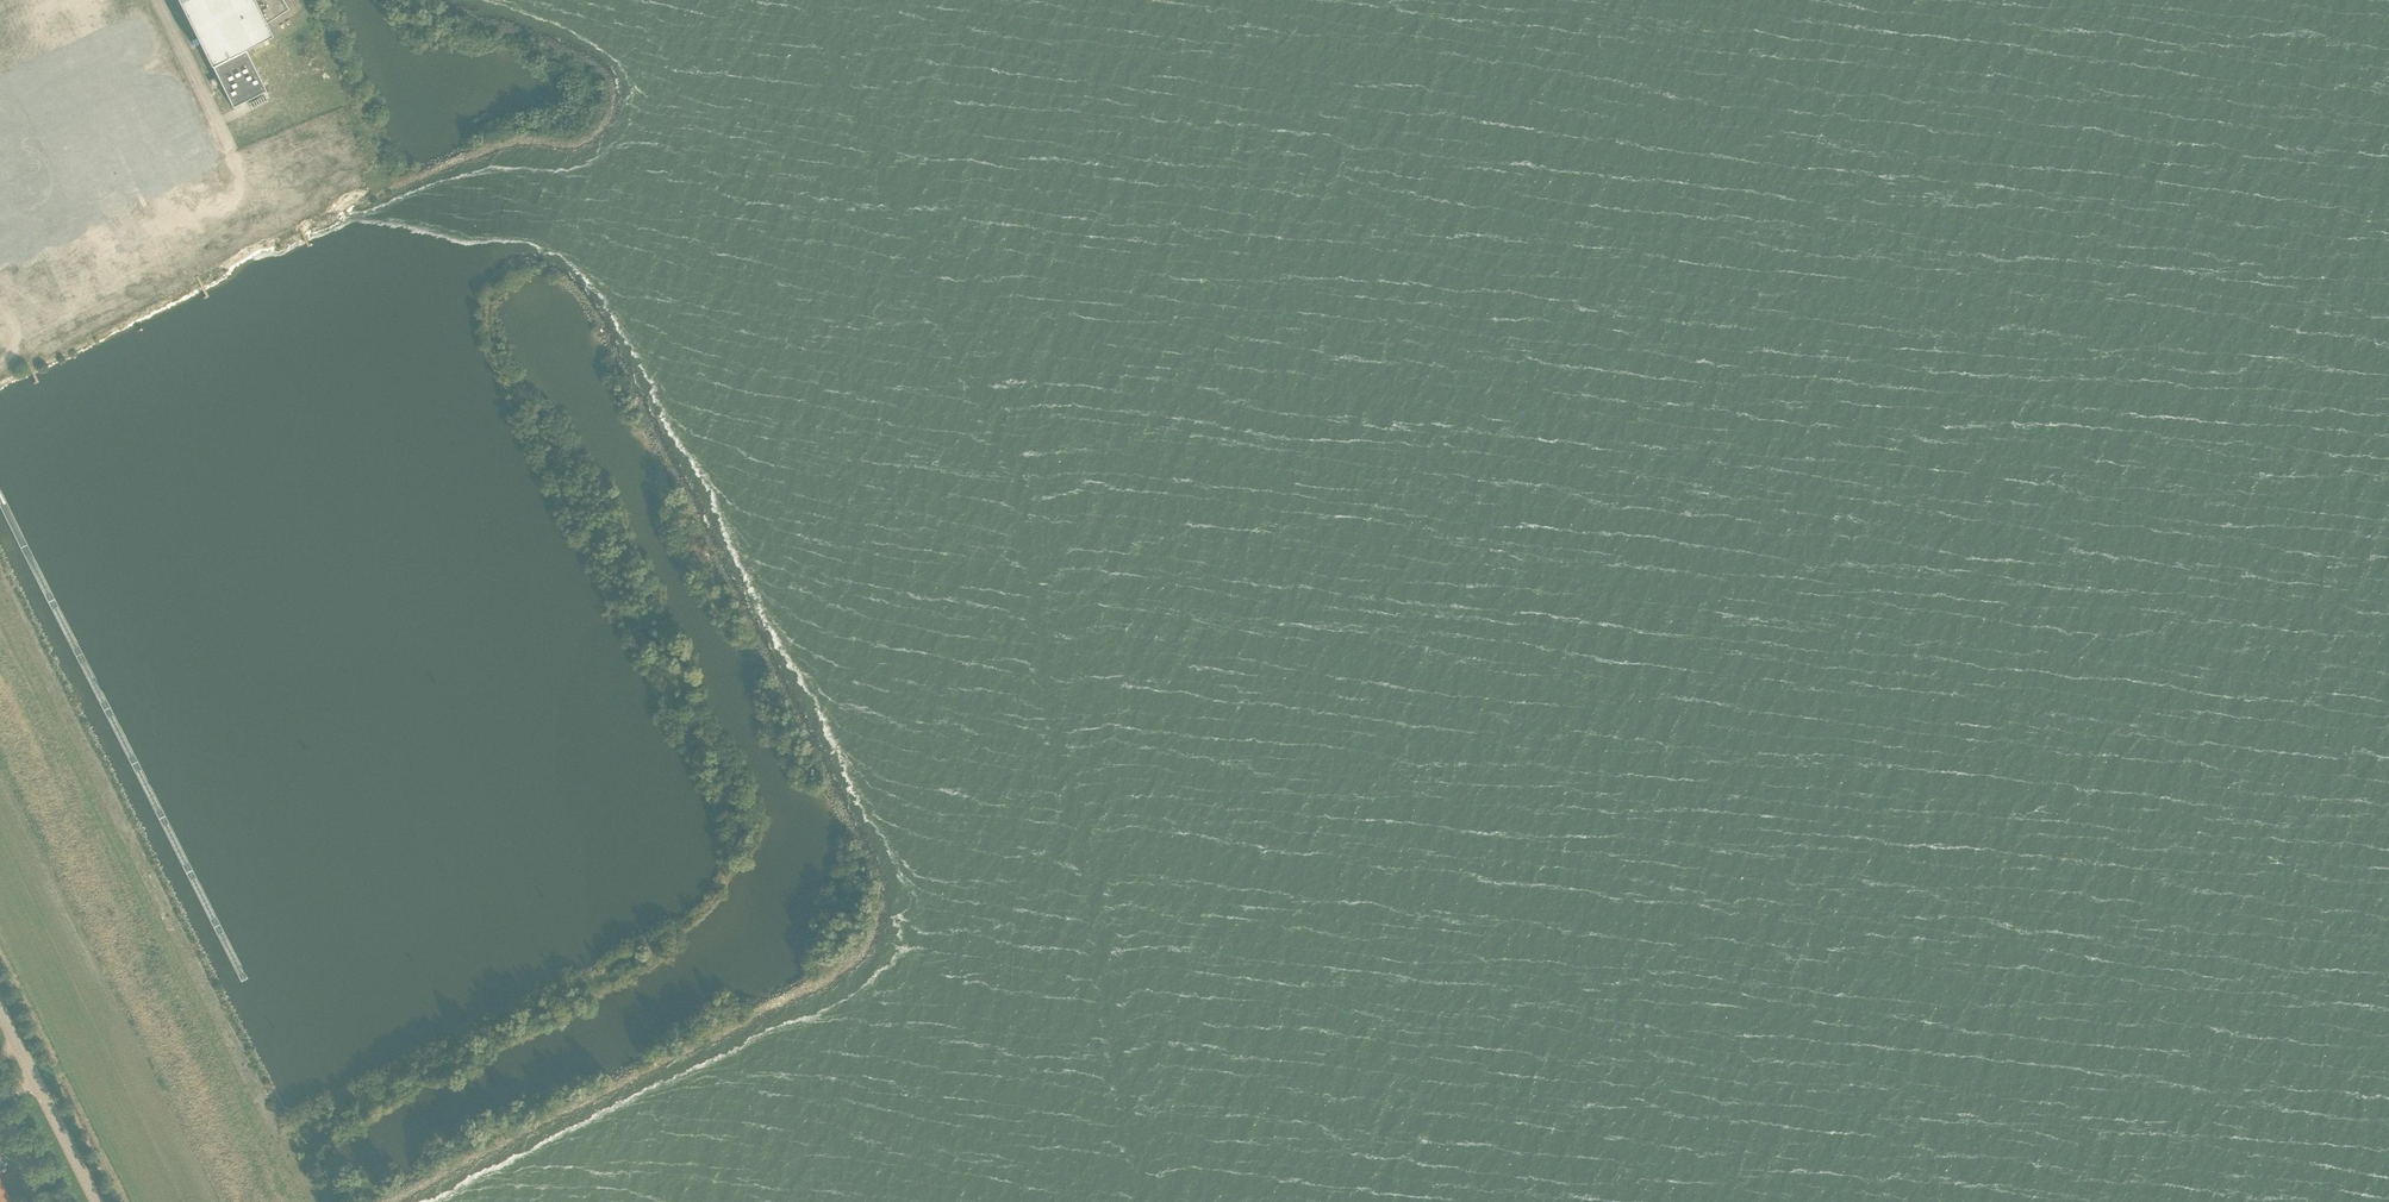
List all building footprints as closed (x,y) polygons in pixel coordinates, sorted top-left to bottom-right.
[(213,68),(213,67),(233,107),(266,91),(246,51),(274,37),(267,23),(290,9),(284,0),(179,0),(213,68)] [(10,1199),(0,1179),(0,1201),(3,1201),(10,1199)]
